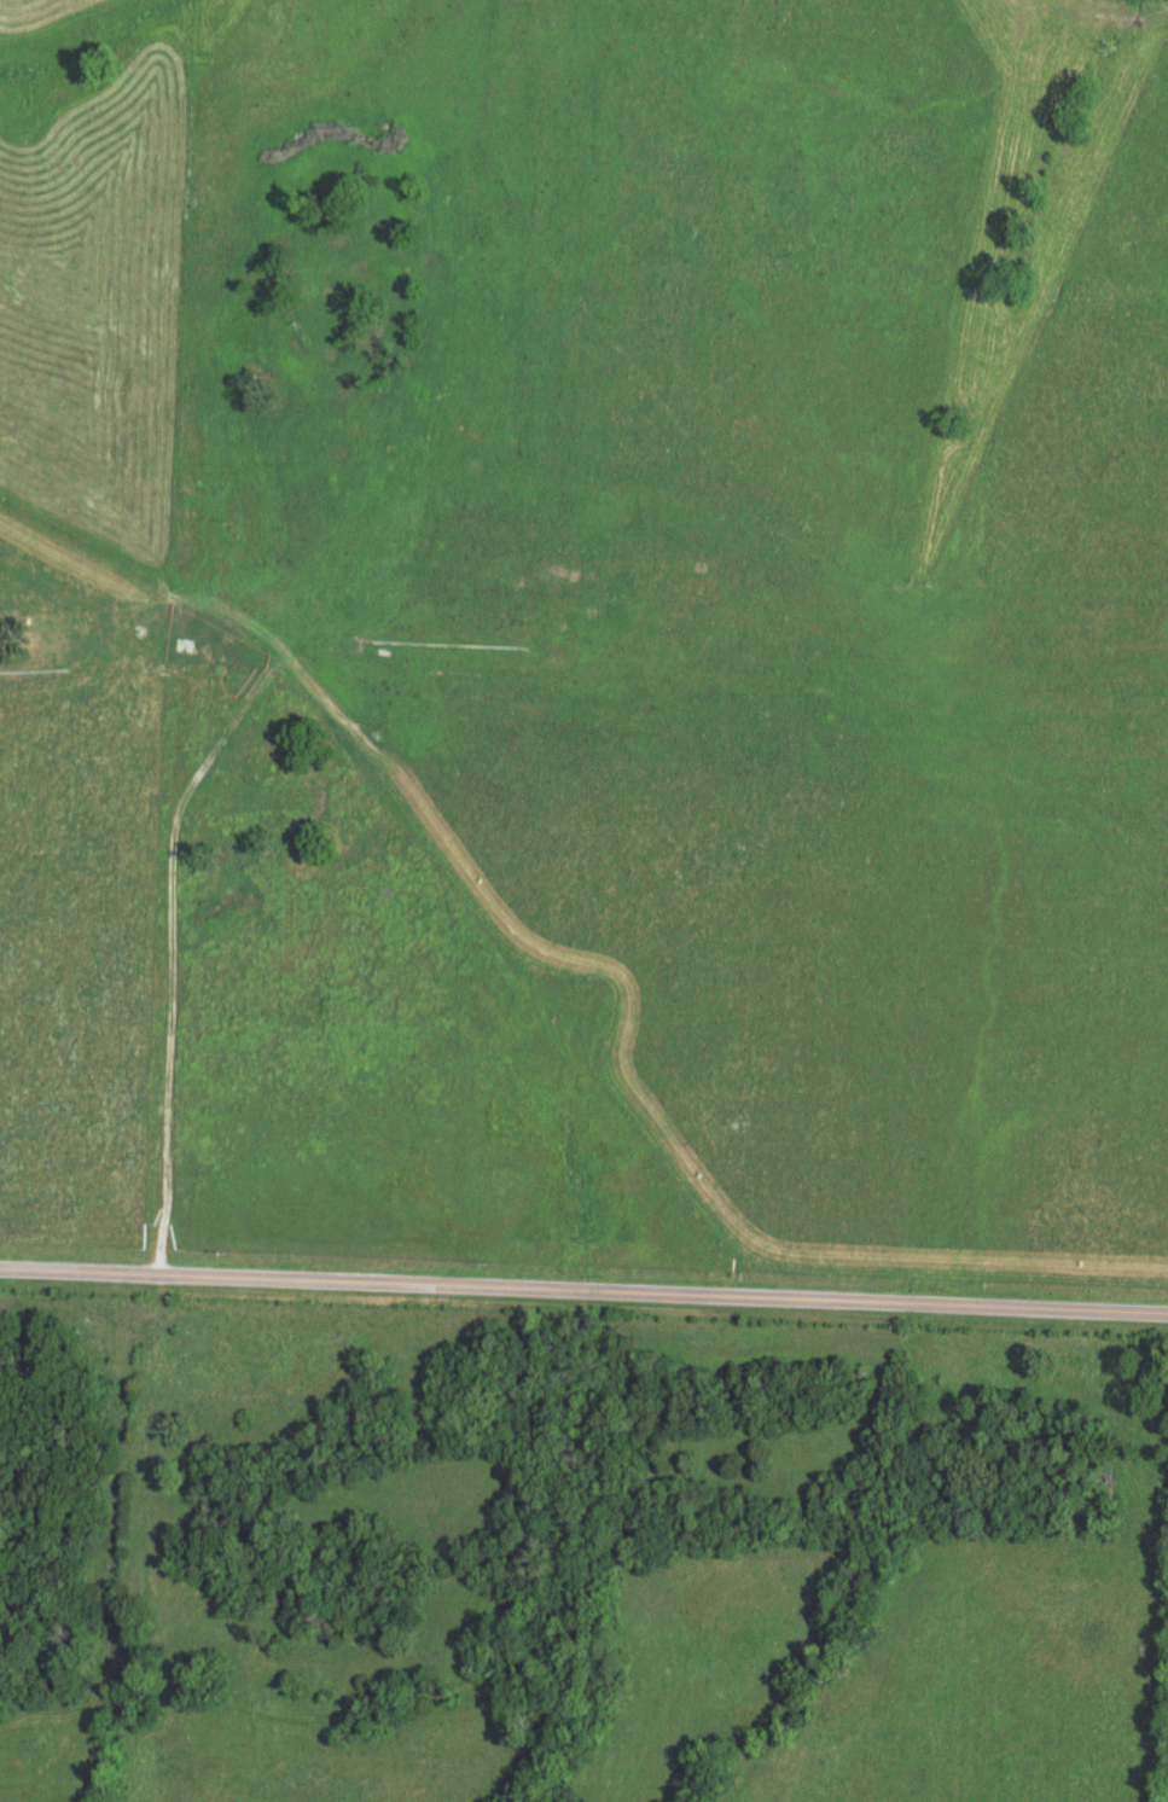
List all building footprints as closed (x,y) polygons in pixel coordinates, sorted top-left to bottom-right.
[(281,723),(295,723),(295,710),(281,710),(281,723)]
